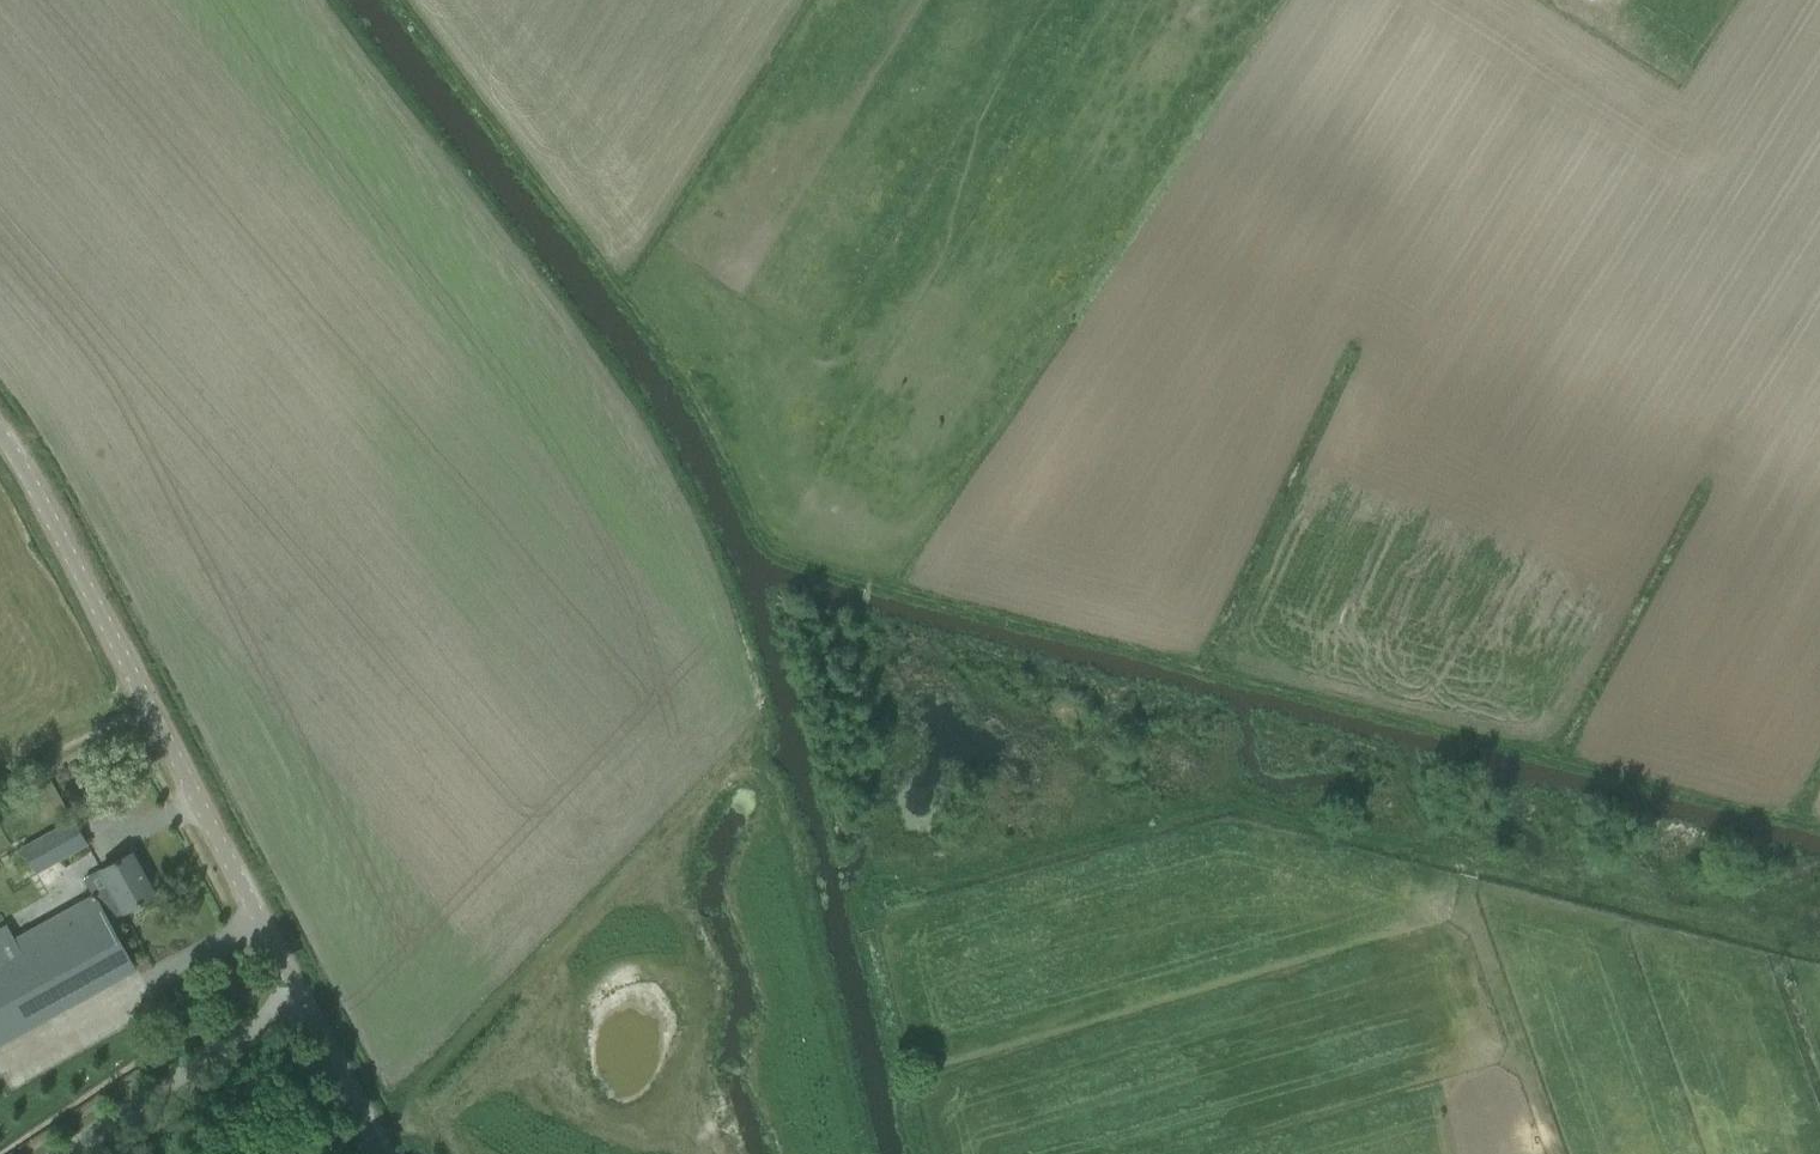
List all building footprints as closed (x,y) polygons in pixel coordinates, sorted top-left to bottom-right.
[(23,849),(37,874),(88,844),(73,820),(23,849)] [(0,928),(0,1045),(137,969),(110,921),(155,896),(131,853),(110,865),(84,879),(93,894),(15,938),(7,924),(0,928)]
